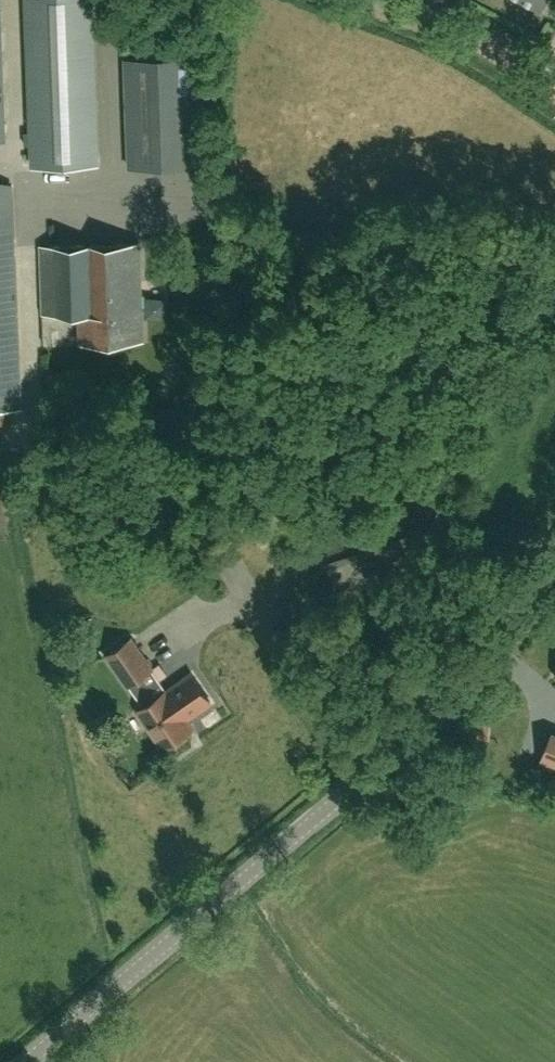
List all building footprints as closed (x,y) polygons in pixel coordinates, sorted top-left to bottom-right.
[(33,165),(98,162),(91,0),(26,0),(33,165)] [(542,9),(547,0),(527,0),(542,9)] [(123,56),(127,167),(214,164),(210,53),(123,56)] [(0,195),(0,409),(21,408),(18,331),(13,195),(0,195)] [(144,339),(140,242),(40,245),(43,313),(79,312),(80,341),(144,339)] [(340,592),(429,561),(406,494),(317,525),(340,592)] [(109,653),(130,684),(153,668),(132,638),(109,653)] [(168,691),(168,690),(139,709),(164,747),(193,727),(187,718),(211,702),(193,675),(168,691)] [(553,733),(552,732),(551,732),(544,751),(540,761),(554,767),(554,734),(553,733)]
